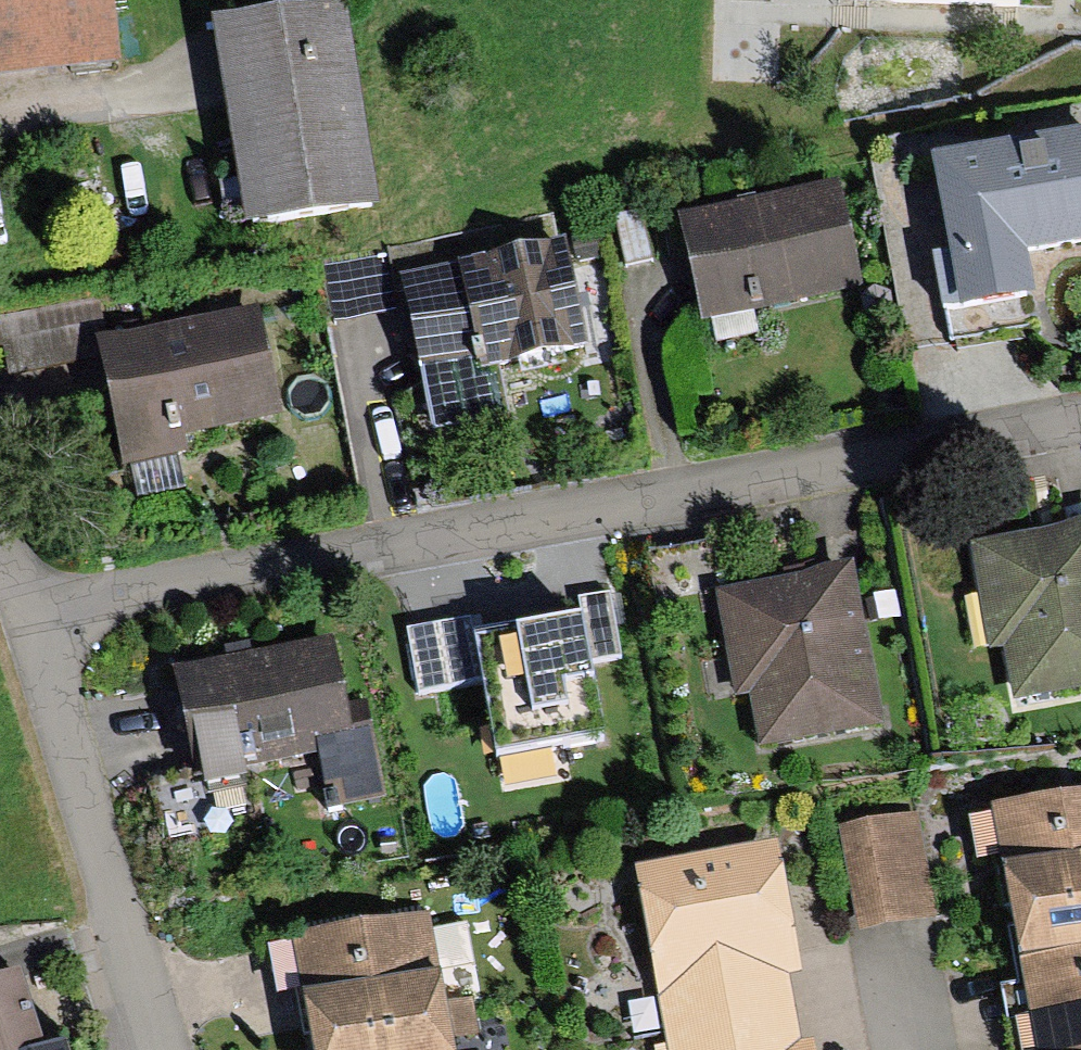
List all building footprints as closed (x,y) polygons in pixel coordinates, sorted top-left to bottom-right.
[(116,69),(109,0),(0,0),(0,81),(116,69)] [(382,206),(345,0),(334,0),(210,23),(247,228),(382,206)] [(931,164),(945,237),(948,257),(937,260),(952,340),(1043,322),(1031,261),(1080,251),(1080,135),(931,164)] [(700,323),(864,286),(840,178),(746,199),(676,215),(700,323)] [(588,350),(565,243),(402,277),(406,293),(408,303),(436,431),(510,415),(500,369),(588,350)] [(389,246),(321,261),(334,319),(408,303),(406,293),(399,294),(389,246)] [(125,463),(286,426),(258,305),(97,341),(125,463)] [(1080,692),(1080,526),(971,547),(990,650),(1001,648),(1012,705),(1080,692)] [(759,751),(884,727),(853,566),(794,578),(712,593),(734,705),(750,702),(759,751)] [(580,599),(582,613),(592,666),(623,660),(611,594),(580,599)] [(546,620),(476,633),(485,681),(499,759),(605,740),(592,666),(582,613),(546,620)] [(419,693),(485,681),(476,633),(474,620),(408,632),(419,693)] [(242,658),(172,672),(195,781),(203,780),(207,797),(254,787),(251,771),(317,757),(328,808),(385,796),(370,725),(350,730),(332,639),(242,658)] [(991,811),(1035,1049),(1080,1049),(1080,795),(991,811)] [(856,931),(936,915),(916,811),(836,827),(856,931)] [(669,1049),(820,1049),(818,1038),(806,1041),(794,979),(804,977),(778,840),(634,868),(669,1049)] [(428,907),(288,933),(300,994),(313,1049),(455,1049),(428,907)] [(0,982),(0,1049),(45,1049),(36,1022),(20,975),(0,982)]
